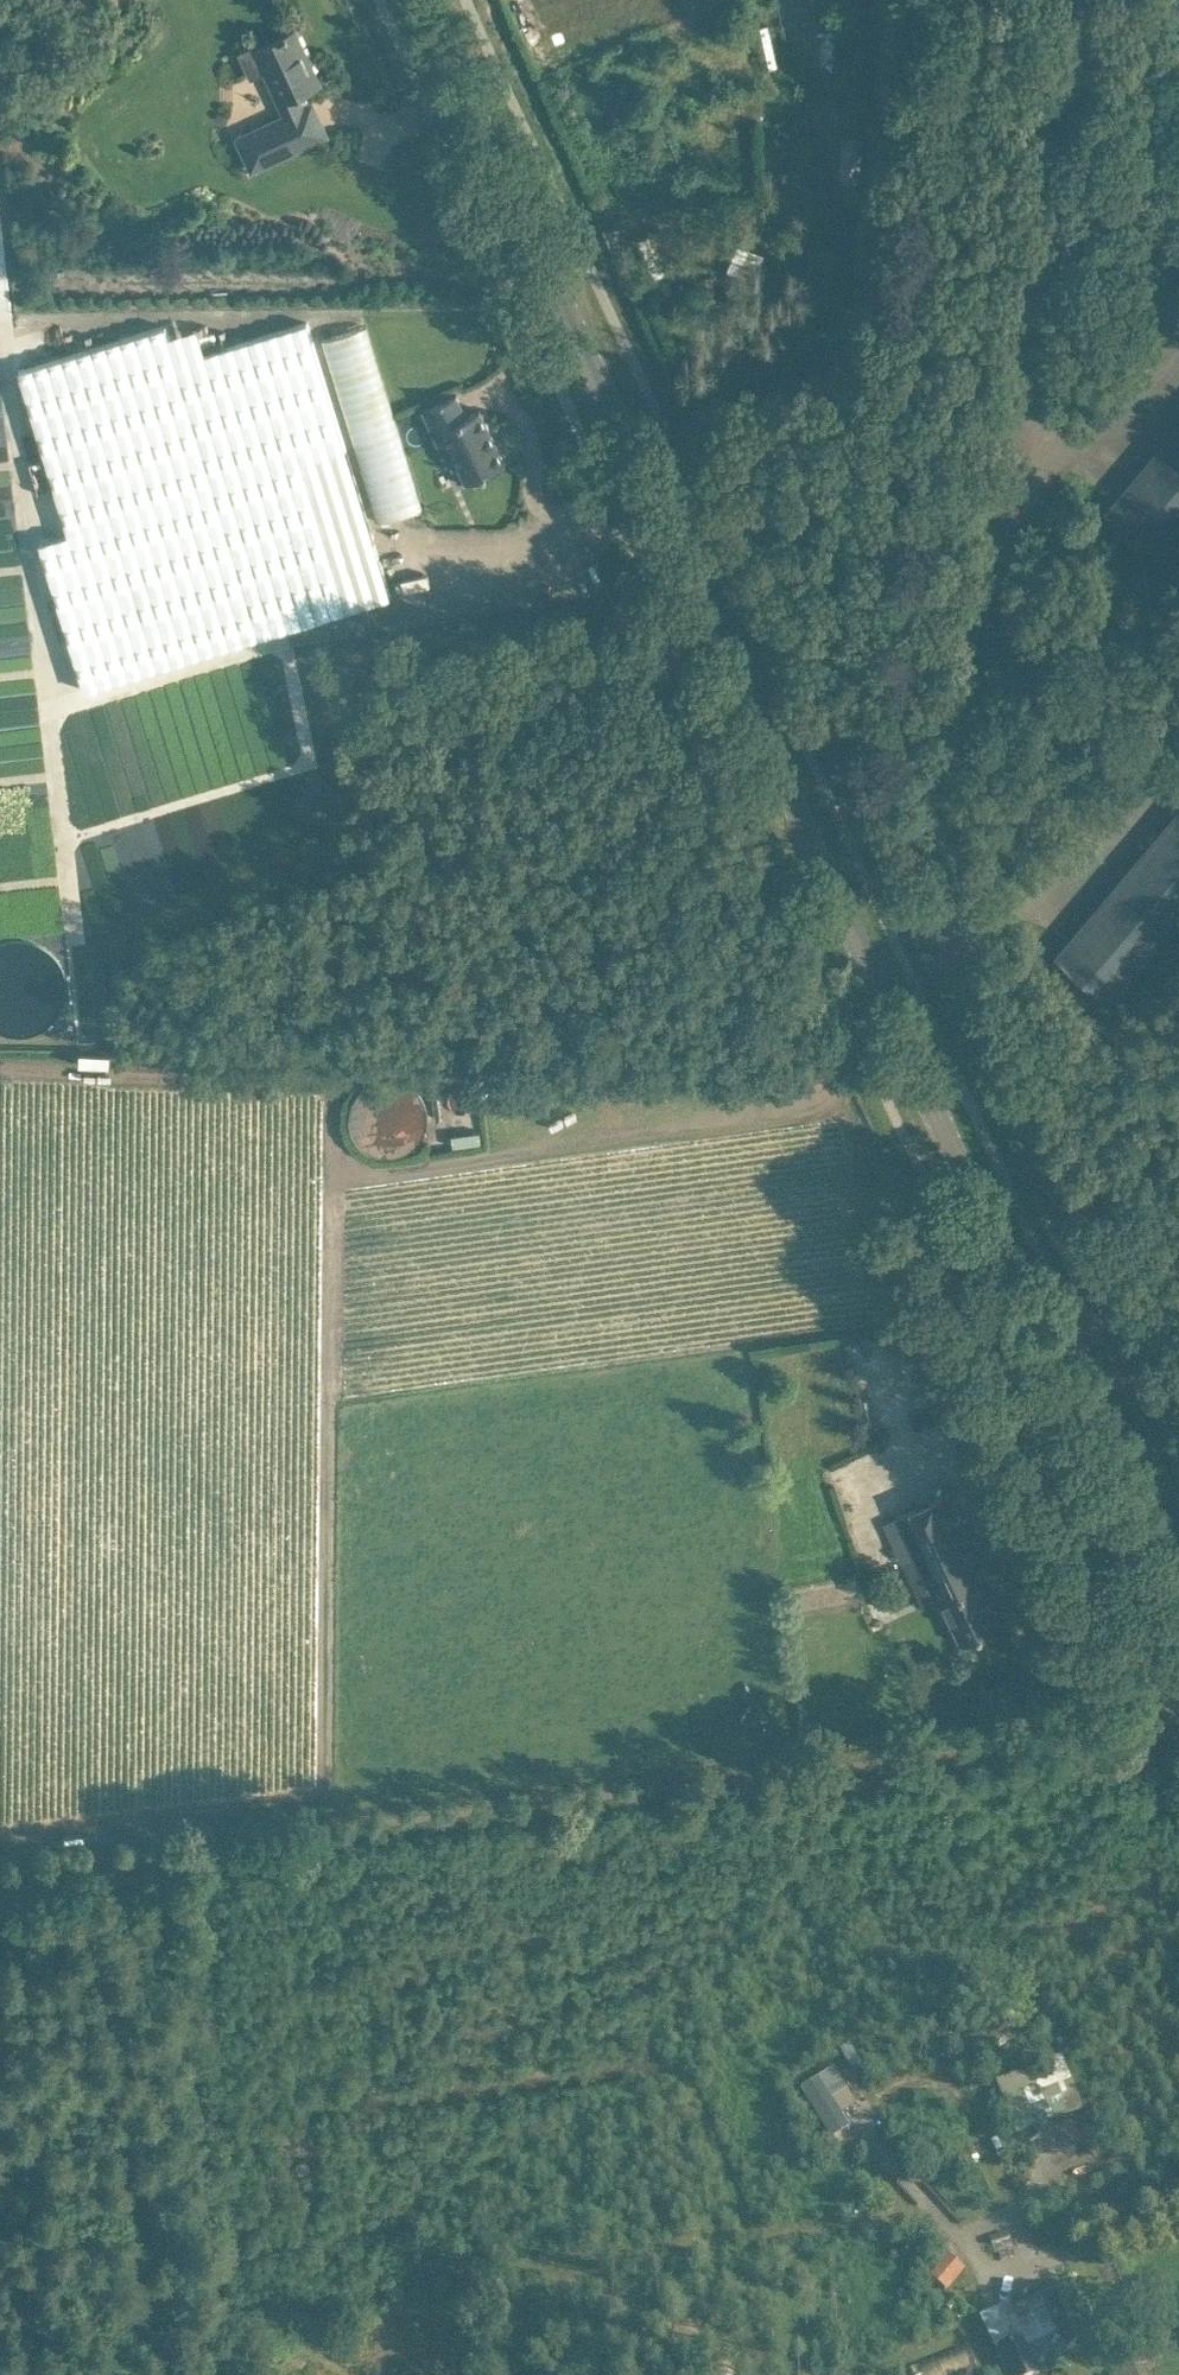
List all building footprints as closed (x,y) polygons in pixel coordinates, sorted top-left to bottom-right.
[(285,113),(237,135),(253,170),(296,150),(317,139),(316,138),(309,141),(296,111),(305,107),(298,93),(306,89),(321,82),(297,29),(275,39),(255,48),(240,55),(251,79),(266,71),(285,113)] [(341,325),(390,513),(433,501),(385,314),(341,325)] [(198,326),(169,334),(166,325),(22,368),(71,533),(40,542),(84,690),(390,595),(308,321),(206,352),(198,326)] [(9,355),(10,334),(0,334),(0,355),(9,355)] [(466,413),(456,392),(422,408),(448,465),(457,461),(467,481),(471,479),(476,482),(487,477),(488,471),(508,462),(482,406),(466,413)] [(1107,511),(1161,557),(1178,535),(1178,426),(1119,498),(1107,511)] [(1059,954),(1113,999),(1178,921),(1178,811),(1059,954)] [(482,1074),(464,1085),(474,1101),(491,1090),(482,1074)] [(480,1130),(452,1134),(454,1145),(481,1141),(480,1130)] [(962,1642),(1002,1623),(983,1581),(987,1579),(947,1492),(897,1515),(906,1535),(893,1541),(903,1563),(916,1557),(932,1591),(937,1589),(962,1642)] [(1063,2057),(1054,2061),(1000,2083),(1021,2136),(1084,2110),(1063,2057)] [(945,2253),(928,2273),(947,2290),(965,2270),(945,2253)] [(1097,2337),(1073,2287),(1048,2299),(1044,2291),(1014,2305),(1024,2327),(1054,2313),(1071,2349),(1097,2337)] [(1015,2374),(1044,2374),(1046,2374),(1040,2363),(1025,2336),(1000,2347),(1015,2374)]
